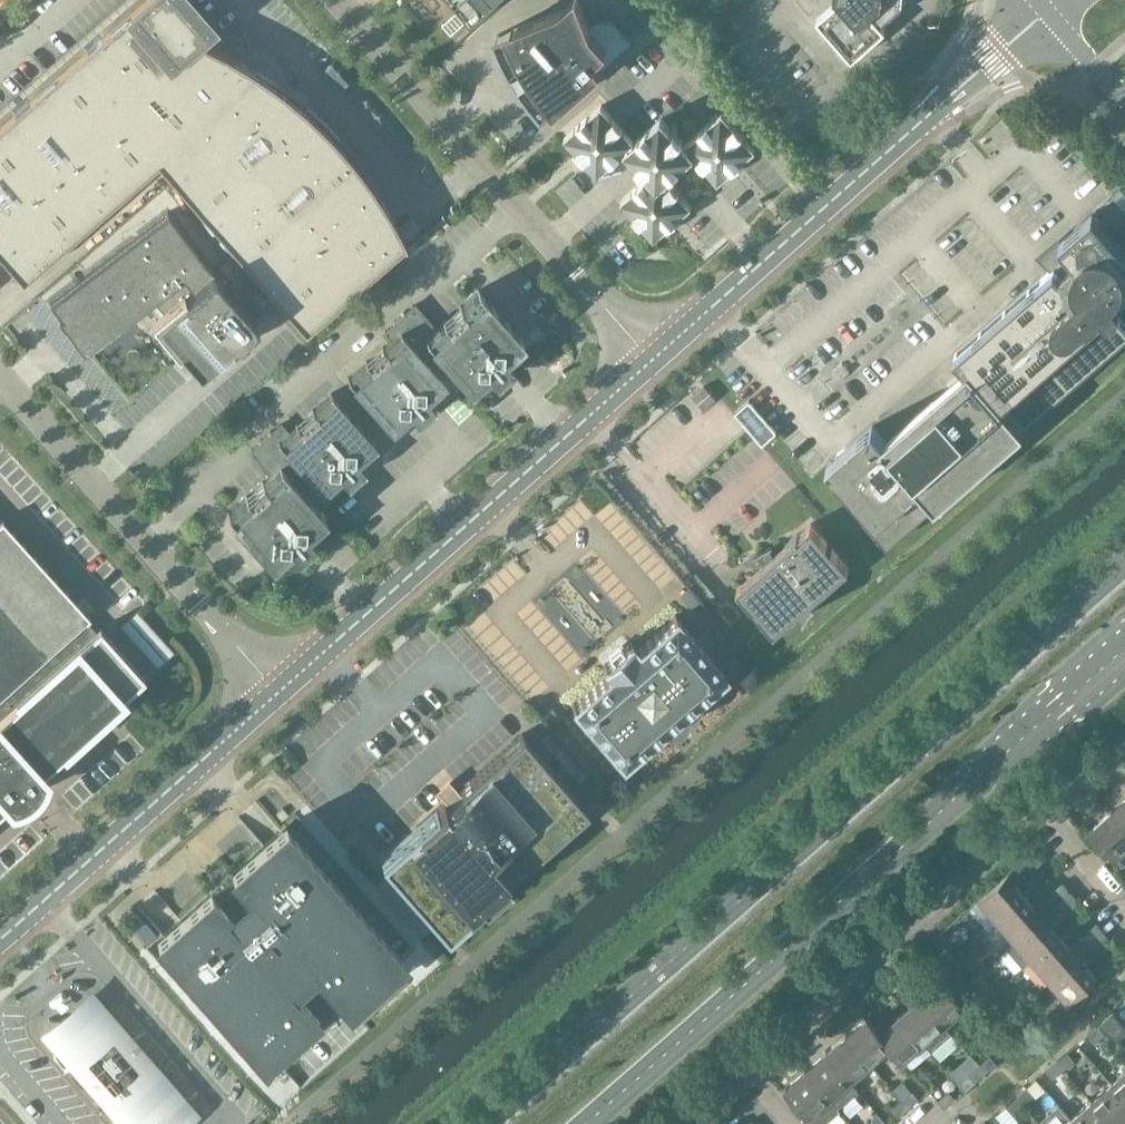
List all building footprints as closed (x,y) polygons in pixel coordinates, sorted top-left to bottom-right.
[(23,278),(157,160),(305,328),(403,243),(404,244),(405,243),(402,236),(396,226),(389,213),(383,203),(379,196),(370,183),(366,177),(359,168),(354,162),(349,156),(339,144),(332,135),(326,130),(321,124),(312,116),(307,111),(298,103),(289,96),(283,91),(271,82),(258,73),(245,65),(239,61),(222,51),(212,46),(205,42),(167,0),(140,0),(0,122),(0,252),(23,278)] [(473,15),(490,0),(459,0),(473,15)] [(838,1),(817,19),(852,59),(886,30),(881,24),(909,0),(837,0),(838,1)] [(532,97),(532,98),(538,105),(543,112),(550,106),(551,106),(584,76),(588,81),(592,77),(631,42),(612,20),(595,34),(593,32),(582,5),(565,12),(564,10),(519,26),(525,41),(502,52),(502,53),(504,52),(508,60),(512,67),(512,68),(517,75),(521,83),(522,83),(524,87),(532,97)] [(685,145),(661,118),(635,142),(602,105),(564,138),(598,176),(624,152),(648,178),(621,202),(654,240),(692,206),(668,180),(694,156),(718,183),(755,150),(722,112),(685,145)] [(155,304),(151,307),(159,316),(162,312),(177,329),(171,334),(170,333),(168,334),(199,369),(256,319),(198,253),(168,212),(50,302),(72,331),(73,329),(72,328),(75,325),(89,342),(149,297),(155,304)] [(1120,306),(1118,302),(1124,296),(1124,250),(1093,213),(1060,242),(1066,249),(1049,263),(1054,268),(955,354),(969,370),(887,441),(873,425),(828,465),(870,513),(864,518),(888,545),(1124,339),(1124,323),(1117,315),(1120,311),(1120,306)] [(436,406),(428,398),(446,382),(435,369),(446,360),(471,388),(489,372),(496,381),(514,365),(506,357),(524,341),(479,290),(460,307),(464,312),(449,325),(444,320),(434,329),(413,306),(406,313),(405,311),(392,323),(393,324),(385,331),(392,339),(382,348),(386,353),(371,366),(367,361),(347,378),(393,429),(411,413),(418,422),(436,406)] [(705,386),(694,395),(705,408),(716,398),(705,386)] [(286,433),(279,425),(272,432),(271,431),(258,442),(259,443),(251,450),(272,473),(262,483),(266,488),(251,501),(247,496),(228,513),(273,564),(298,557),(316,541),(308,532),(326,516),(296,483),(307,473),(323,491),(341,476),(348,484),(366,468),(358,460),(376,444),(331,393),(312,410),(316,415),(301,429),(296,424),(286,433)] [(9,801),(10,798),(11,795),(12,793),(13,790),(15,787),(17,785),(18,783),(21,781),(24,778),(27,776),(30,775),(36,773),(41,771),(145,678),(100,628),(97,631),(87,620),(90,617),(3,519),(0,522),(0,809),(9,801)] [(787,543),(787,544),(738,587),(776,631),(799,611),(806,616),(817,600),(814,598),(850,567),(812,523),(799,534),(798,534),(787,543)] [(620,761),(623,764),(625,761),(661,728),(670,730),(678,728),(684,722),(687,715),(685,705),(722,671),(723,672),(725,669),(723,667),(722,667),(677,618),(678,617),(676,615),(673,618),(674,618),(639,649),(631,640),(629,643),(629,644),(606,663),(603,665),(605,667),(606,667),(611,672),(575,704),(575,703),(572,705),(574,708),(575,707),(621,760),(620,761)] [(549,731),(541,738),(581,785),(590,778),(549,731)] [(426,908),(429,905),(447,926),(481,897),(483,900),(510,877),(505,872),(521,858),(526,863),(588,808),(523,733),(460,788),(461,790),(460,791),(452,782),(439,793),(447,803),(445,804),(444,802),(417,825),(420,829),(387,857),(406,878),(402,881),(426,908)] [(1111,811),(1124,827),(1124,798),(1111,811)] [(1111,811),(1090,829),(1122,866),(1124,863),(1124,827),(1111,811)] [(403,957),(390,942),(286,825),(283,827),(232,872),(248,890),(227,908),(211,891),(157,938),(263,1059),(264,1059),(318,1011),(303,994),(324,975),(349,1004),(370,986),(403,957)] [(979,899),(997,919),(1025,895),(1015,883),(1021,878),(1022,880),(1043,861),(1033,850),(1012,868),(1013,869),(979,899)] [(375,883),(423,936),(431,929),(384,875),(375,883)] [(997,919),(1015,940),(1070,892),(1061,882),(1040,900),(1041,902),(1035,907),(1025,895),(997,919)] [(1015,940),(1007,948),(1024,967),(1032,960),(1060,935),(1050,924),(1056,918),(1058,920),(1078,902),(1070,892),(1015,940)] [(1032,960),(1050,980),(1105,932),(1096,922),(1075,941),(1077,942),(1071,947),(1060,935),(1032,960)] [(1105,932),(1050,980),(1068,1001),(1097,977),(1085,964),(1091,959),(1093,960),(1113,942),(1105,932)] [(943,966),(954,957),(945,946),(934,956),(943,966)] [(979,971),(969,980),(985,999),(996,989),(979,971)] [(940,979),(920,996),(945,1025),(966,1007),(941,978),(940,979)] [(104,1004),(93,994),(44,1037),(61,1061),(68,1068),(77,1079),(86,1089),(96,1100),(103,1108),(110,1116),(117,1123),(199,1123),(205,1119),(104,1004)] [(900,1014),(925,1043),(932,1051),(952,1034),(945,1025),(920,996),(900,1014)] [(988,1016),(995,1009),(986,998),(978,1005),(988,1016)] [(1099,1022),(1117,1043),(1124,1036),(1124,1024),(1113,1010),(1099,1022)] [(900,1014),(880,1031),(892,1045),(891,1046),(904,1061),(925,1043),(900,1014)] [(867,1017),(845,1036),(870,1064),(891,1046),(892,1045),(880,1031),(867,1017)] [(1098,1025),(1087,1034),(1094,1043),(1106,1033),(1098,1025)] [(845,1036),(825,1053),(850,1082),(870,1064),(845,1036)] [(1067,1052),(1057,1061),(1064,1069),(1075,1059),(1068,1051),(1067,1052)] [(825,1053),(805,1070),(838,1107),(857,1090),(850,1082),(825,1053)] [(990,1055),(979,1064),(986,1072),(997,1063),(990,1055)] [(1064,1069),(1057,1061),(1047,1070),(1054,1078),(1064,1069)] [(986,1072),(979,1064),(968,1074),(975,1082),(986,1072)] [(805,1070),(785,1088),(816,1123),(825,1123),(840,1111),(838,1107),(805,1070)] [(1111,1082),(1124,1099),(1124,1070),(1111,1082)] [(1091,1100),(1112,1123),(1121,1123),(1124,1121),(1124,1099),(1111,1082),(1091,1100)] [(1027,1087),(1017,1096),(1024,1104),(1034,1095),(1027,1087)] [(913,1091),(903,1100),(909,1108),(919,1099),(913,1091)] [(956,1099),(949,1091),(938,1100),(945,1108),(956,1099)] [(1024,1104),(1017,1096),(1007,1105),(1014,1113),(1024,1104)] [(909,1108),(903,1100),(892,1110),(898,1117),(909,1108)] [(1070,1118),(1076,1123),(1112,1123),(1091,1100),(1070,1118)] [(1038,1122),(1040,1123),(1076,1123),(1070,1118),(1059,1104),(1038,1122)]
